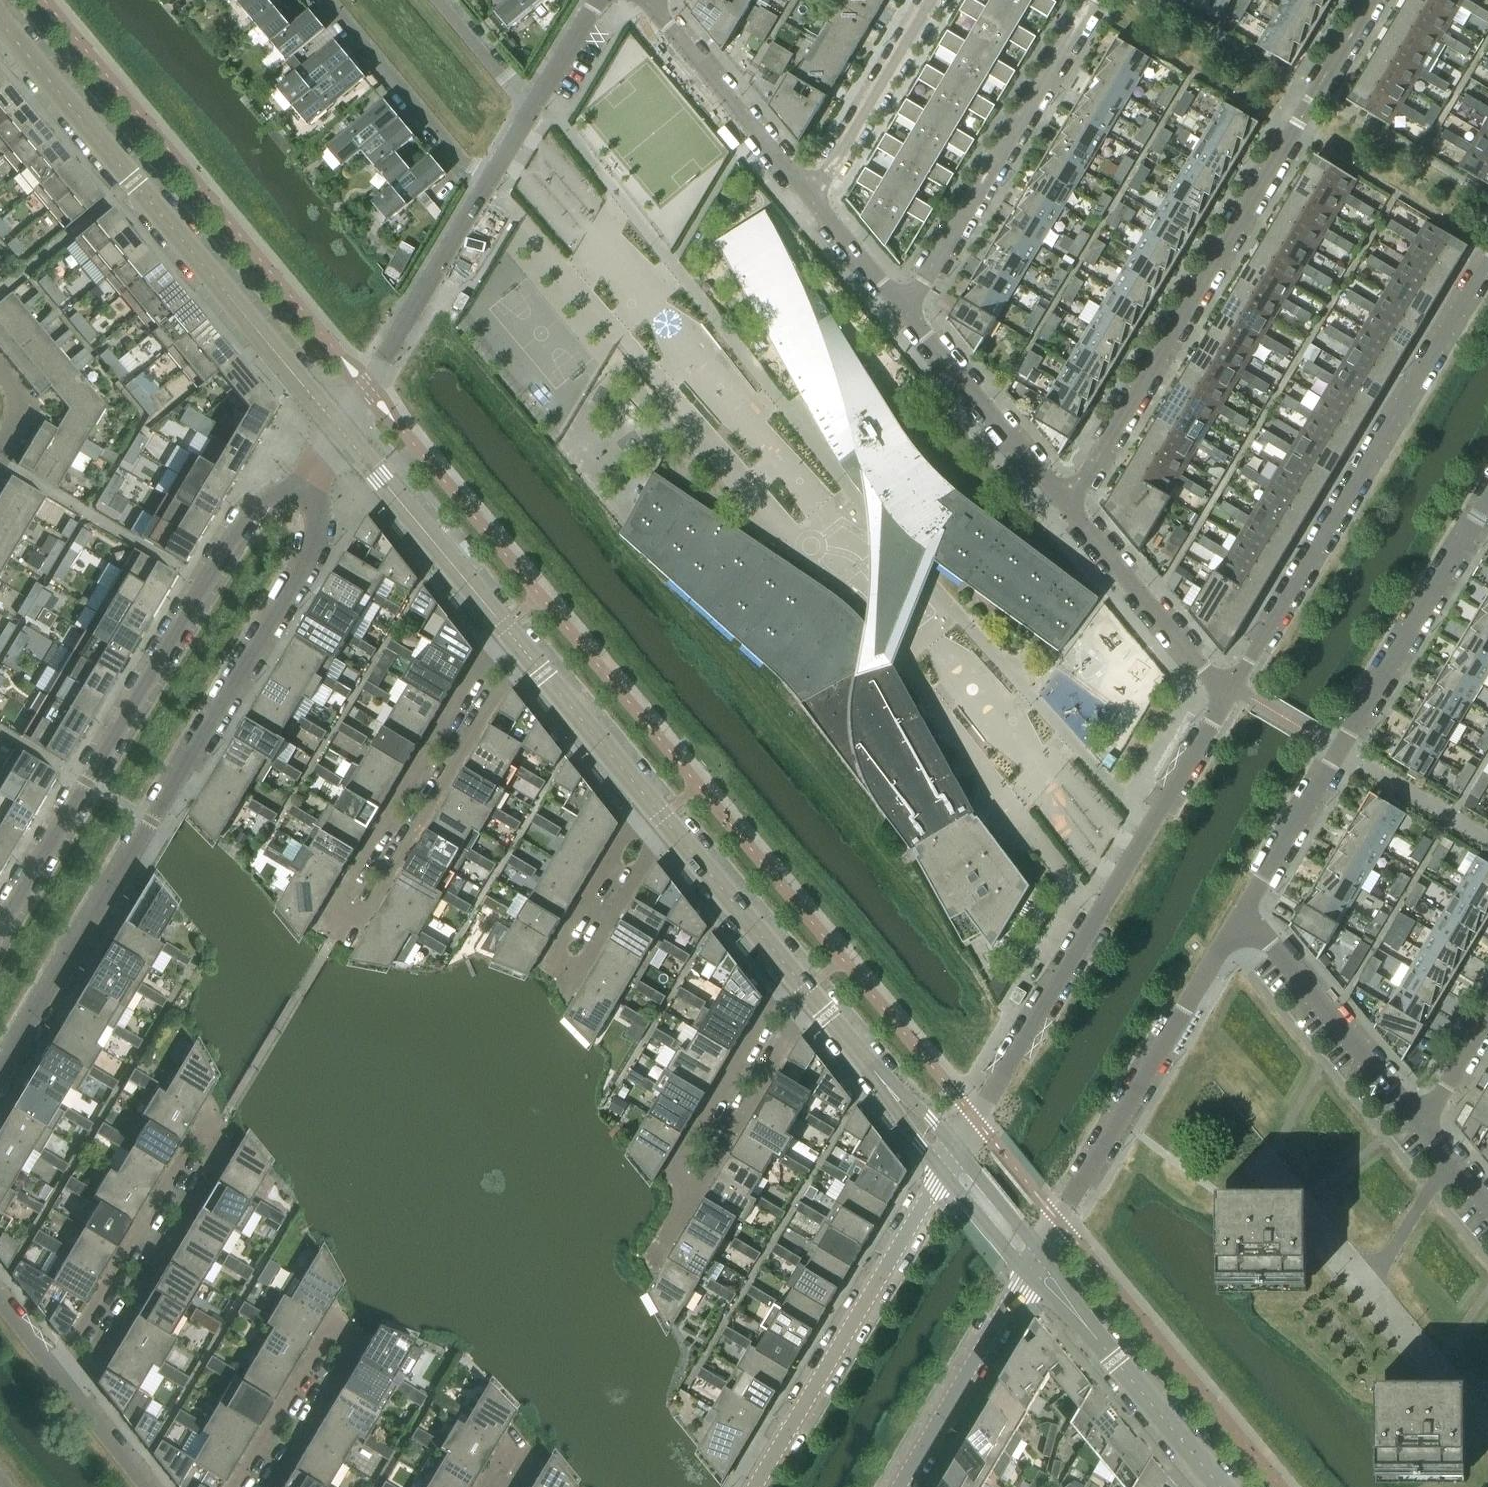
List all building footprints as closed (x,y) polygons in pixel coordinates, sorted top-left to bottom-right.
[(255,23),(275,7),(269,0),(236,0),(255,23)] [(545,0),(506,0),(493,11),(509,30),(521,20),(522,21),(528,16),(527,15),(545,0)] [(752,2),(748,0),(701,0),(692,15),(722,52),(752,2)] [(874,0),(840,0),(838,4),(871,23),(882,5),(874,0)] [(987,8),(974,0),(965,0),(958,12),(959,12),(960,12),(978,22),(966,42),(981,51),(1002,17),(987,8)] [(1012,0),(991,0),(987,8),(1002,17),(1012,0)] [(1057,3),(1052,0),(1012,0),(1002,17),(1017,26),(1029,6),(1047,17),(1046,18),(1047,18),(1057,3)] [(1229,3),(1224,0),(1218,0),(1213,8),(1222,14),(1229,3)] [(1251,1),(1249,0),(1239,0),(1235,7),(1245,12),(1251,1)] [(1308,0),(1286,0),(1281,9),(1314,29),(1321,17),(1320,17),(1322,13),(1323,14),(1325,10),(1308,0)] [(1325,10),(1332,0),(1308,0),(1325,10)] [(1419,0),(1413,0),(1412,1),(1414,3),(1412,7),(1410,6),(1406,12),(1403,15),(1440,37),(1442,33),(1451,19),(1419,0)] [(1458,0),(1419,0),(1451,19),(1458,6),(1472,14),(1477,6),(1466,0),(1462,0),(1461,2),(1458,0)] [(871,23),(838,4),(827,22),(860,42),(871,23)] [(1477,6),(1472,14),(1486,23),(1487,20),(1487,13),(1477,6)] [(287,61),(325,29),(309,10),(298,19),(297,18),(289,24),(275,7),(255,23),(287,61)] [(763,42),(778,18),(760,7),(745,31),(763,42)] [(1238,23),(1245,12),(1235,7),(1229,18),(1238,23)] [(1314,29),(1281,9),(1270,27),(1303,47),(1310,36),(1309,35),(1311,32),(1312,32),(1314,29)] [(1395,30),(1393,32),(1436,58),(1444,45),(1452,49),(1456,41),(1442,33),(1440,37),(1403,15),(1402,19),(1398,25),(1400,27),(1397,31),(1395,30)] [(1027,53),(1036,37),(1035,36),(1017,26),(1002,17),(981,51),(996,60),(1008,41),(1026,51),(1026,52),(1027,53)] [(860,42),(827,22),(816,41),(849,61),(860,42)] [(1303,47),(1270,27),(1258,47),(1263,50),(1260,54),(1269,60),(1272,55),(1292,67),(1299,54),(1298,54),(1300,50),(1301,51),(1303,47)] [(961,85),(981,51),(966,42),(948,31),(947,30),(938,46),(939,47),(939,46),(957,57),(946,76),(961,85)] [(1385,47),(1382,50),(1419,72),(1421,68),(1428,72),(1436,58),(1393,32),(1393,33),(1391,36),(1393,38),(1391,42),(1389,41),(1385,48),(1385,47)] [(1150,58),(1145,55),(1147,51),(1138,45),(1136,50),(1116,38),(1113,42),(1114,43),(1112,46),(1111,46),(1104,57),(1138,78),(1150,58)] [(293,107),(350,59),(335,40),(323,50),(322,48),(315,54),(316,55),(277,88),(293,107)] [(849,61),(816,41),(805,60),(838,79),(849,61)] [(1470,50),(1456,41),(1452,49),(1465,58),(1468,54),(1470,50)] [(781,76),(793,55),(772,42),(760,63),(781,76)] [(1419,72),(1382,50),(1381,54),(1377,61),(1380,62),(1377,67),(1375,65),(1373,68),(1409,89),(1417,76),(1431,84),(1435,77),(1428,72),(1421,68),(1419,72)] [(1006,87),(1016,71),(1015,70),(1014,71),(996,60),(981,51),(961,85),(976,94),(988,75),(1006,85),(1005,86),(1006,87)] [(1138,78),(1104,57),(1102,61),(1103,61),(1101,65),(1100,64),(1093,76),(1127,97),(1138,78)] [(349,94),(355,88),(354,87),(366,78),(350,59),(293,107),(308,125),(348,93),(349,94)] [(838,79),(805,60),(794,78),(827,98),(838,79)] [(940,120),(961,85),(946,76),(928,66),(928,65),(927,65),(917,80),(918,81),(919,80),(937,91),(925,111),(940,120)] [(1409,89),(1373,68),(1371,72),(1373,73),(1370,77),(1369,76),(1365,83),(1364,82),(1362,85),(1398,107),(1401,103),(1409,89)] [(0,73),(0,94),(11,85),(0,73)] [(799,144),(827,98),(794,78),(788,74),(768,107),(799,144)] [(1127,97),(1093,76),(1091,80),(1092,80),(1090,84),(1089,83),(1082,95),(1116,115),(1127,97)] [(1449,85),(1435,77),(1431,84),(1444,93),(1447,89),(1449,85)] [(1172,98),(1179,87),(1169,82),(1163,92),(1172,98)] [(26,105),(26,104),(24,105),(20,100),(22,99),(11,85),(0,94),(0,127),(26,105)] [(986,121),(995,105),(994,105),(976,94),(961,85),(940,120),(955,129),(967,109),(985,120),(985,121),(986,121)] [(1398,107),(1362,85),(1360,89),(1361,89),(1357,96),(1358,97),(1356,101),(1353,99),(1351,103),(1368,114),(1366,118),(1376,124),(1378,120),(1388,125),(1396,111),(1410,119),(1415,111),(1401,103),(1398,107)] [(1188,107),(1194,97),(1185,91),(1179,102),(1188,107)] [(1166,109),(1172,98),(1163,92),(1156,103),(1166,109)] [(1116,115),(1082,95),(1080,98),(1081,99),(1079,102),(1078,102),(1071,113),(1105,134),(1116,115)] [(1464,99),(1461,103),(1475,111),(1480,103),(1466,95),(1464,99)] [(361,151),(399,118),(384,99),(372,109),(371,107),(365,113),(366,114),(326,147),(342,166),(361,151)] [(920,154),(940,120),(925,111),(907,100),(906,99),(897,115),(898,115),(916,125),(904,145),(920,154)] [(1258,123),(1239,111),(1241,107),(1232,101),(1229,106),(1224,103),(1213,122),(1247,142),(1254,131),(1253,130),(1255,127),(1256,127),(1258,123)] [(1182,118),(1188,107),(1179,102),(1172,113),(1182,118)] [(1475,111),(1487,119),(1487,108),(1480,103),(1475,111)] [(42,123),(41,122),(40,123),(35,118),(37,117),(26,105),(0,127),(0,152),(3,155),(42,123)] [(1415,111),(1410,119),(1424,128),(1426,124),(1428,120),(1415,111)] [(1105,134),(1071,113),(1069,117),(1070,117),(1068,121),(1067,120),(1060,132),(1094,152),(1105,134)] [(397,153),(405,147),(404,146),(415,137),(399,118),(361,151),(391,187),(411,170),(397,153)] [(1150,135),(1157,124),(1147,119),(1141,129),(1150,135)] [(965,156),(975,140),(974,139),(973,139),(955,129),(940,120),(920,154),(935,163),(947,144),(965,154),(964,155),(965,156)] [(1247,142),(1213,122),(1202,141),(1236,161),(1243,149),(1242,149),(1244,145),(1245,146),(1247,142)] [(18,174),(57,141),(56,140),(55,142),(51,137),(52,136),(42,123),(3,155),(18,174)] [(1166,144),(1173,134),(1164,128),(1157,139),(1166,144)] [(1144,146),(1150,135),(1141,129),(1135,140),(1144,146)] [(1443,134),(1440,138),(1454,146),(1459,138),(1445,130),(1443,134)] [(1094,152),(1060,132),(1058,135),(1059,136),(1057,139),(1056,139),(1049,150),(1083,171),(1094,152)] [(920,154),(904,145),(887,134),(886,133),(876,149),(877,150),(878,149),(896,160),(884,179),(899,188),(920,154)] [(1470,150),(1487,161),(1487,137),(1481,133),(1473,146),(1470,150)] [(1454,146),(1468,154),(1459,169),(1468,174),(1466,177),(1476,183),(1478,180),(1487,185),(1487,161),(1470,150),(1473,146),(1459,138),(1454,146)] [(1160,155),(1166,144),(1157,139),(1151,150),(1160,155)] [(34,192),(73,160),(72,159),(70,160),(66,155),(68,154),(57,141),(18,174),(34,192)] [(1236,161),(1202,141),(1190,159),(1225,179),(1231,168),(1230,167),(1233,164),(1234,164),(1236,161)] [(297,153),(291,145),(284,151),(290,159),(297,153)] [(1083,171),(1049,150),(1047,154),(1048,154),(1046,158),(1045,157),(1038,169),(1072,189),(1083,171)] [(945,190),(954,174),(953,173),(953,174),(935,163),(920,154),(899,188),(914,197),(926,178),(944,189),(945,190)] [(429,190),(436,185),(435,184),(446,174),(430,155),(411,170),(391,187),(373,203),(389,222),(428,189),(429,190)] [(1128,172),(1135,161),(1125,156),(1119,167),(1128,172)] [(1355,179),(1347,174),(1349,170),(1338,164),(1336,168),(1318,157),(1316,162),(1318,164),(1316,168),(1314,167),(1310,173),(1307,176),(1344,197),(1347,194),(1355,179)] [(1225,179),(1190,159),(1179,178),(1213,198),(1220,186),(1219,186),(1221,182),(1222,183),(1225,179)] [(49,211),(88,178),(87,177),(86,179),(82,174),(83,172),(73,160),(34,192),(49,211)] [(1144,182),(1151,171),(1141,165),(1135,176),(1144,182)] [(1122,183),(1128,172),(1119,167),(1113,177),(1122,183)] [(873,233),(899,188),(884,179),(866,169),(866,168),(865,168),(856,183),(857,184),(857,183),(875,194),(861,218),(873,233)] [(1072,189),(1038,169),(1036,172),(1037,173),(1035,176),(1034,176),(1027,188),(1061,208),(1072,189)] [(1138,192),(1144,182),(1135,176),(1128,187),(1138,192)] [(1344,197),(1307,176),(1306,180),(1302,186),(1304,187),(1301,192),(1299,190),(1297,193),(1334,215),(1342,202),(1356,210),(1360,202),(1347,194),(1344,197)] [(65,230),(103,198),(104,197),(103,196),(101,197),(97,192),(98,191),(88,178),(49,211),(65,230)] [(1213,198),(1179,178),(1168,196),(1202,217),(1209,205),(1208,205),(1210,201),(1211,201),(1213,198)] [(885,247),(895,230),(906,212),(924,223),(923,224),(924,224),(934,209),(933,208),(932,208),(914,197),(899,188),(873,233),(885,247)] [(1061,208),(1027,188),(1024,191),(1025,192),(1023,195),(1022,195),(1015,206),(1050,227),(1061,208)] [(1106,209),(1113,198),(1103,193),(1097,204),(1106,209)] [(1334,215),(1297,193),(1295,197),(1297,198),(1295,203),(1293,202),(1289,208),(1286,211),(1323,232),(1325,229),(1334,215)] [(1202,217),(1168,196),(1157,215),(1191,235),(1198,224),(1197,223),(1199,219),(1200,220),(1202,217)] [(716,220),(724,206),(716,201),(708,215),(716,220)] [(1122,219),(1129,208),(1119,202),(1113,213),(1122,219)] [(1372,214),(1374,210),(1360,202),(1356,210),(1369,218),(1372,214)] [(1100,220),(1106,209),(1097,204),(1091,214),(1100,220)] [(1050,227),(1015,206),(1013,210),(1014,210),(1012,214),(1011,213),(1004,225),(1039,245),(1050,227)] [(90,260),(129,228),(128,227),(127,228),(122,223),(124,222),(113,208),(74,241),(90,260)] [(766,210),(716,241),(789,374),(800,394),(823,435),(834,456),(847,475),(861,494),(868,501),(877,511),(893,528),(911,543),(924,554),(932,559),(935,562),(1059,652),(1099,598),(967,499),(963,496),(947,482),(932,467),(918,451),(906,434),(900,424),(899,423),(882,396),(866,371),(766,210)] [(1323,232),(1286,211),(1285,215),(1281,221),(1283,222),(1281,227),(1278,225),(1276,228),(1313,251),(1321,237),(1335,245),(1339,237),(1325,229),(1323,232)] [(1116,229),(1122,219),(1113,213),(1107,224),(1116,229)] [(1191,235),(1157,215),(1146,233),(1180,254),(1187,242),(1186,242),(1188,238),(1189,239),(1191,235)] [(0,220),(0,238),(1,239),(10,232),(0,220)] [(1400,237),(1405,229),(1391,220),(1389,224),(1386,228),(1400,237)] [(1464,245),(1446,234),(1449,230),(1438,223),(1436,227),(1427,222),(1419,237),(1417,241),(1453,263),(1455,259),(1454,259),(1458,252),(1456,251),(1459,247),(1461,248),(1464,245)] [(1039,245),(1004,225),(1002,228),(1003,229),(1001,232),(1000,232),(993,243),(1028,264),(1039,245)] [(105,278),(143,247),(128,230),(130,229),(129,228),(90,260),(105,278)] [(1313,251),(1276,228),(1274,232),(1277,233),(1274,238),(1272,237),(1268,243),(1265,246),(1302,268),(1304,264),(1313,251)] [(1453,263),(1417,241),(1419,237),(1405,229),(1400,237),(1414,245),(1406,258),(1443,281),(1444,277),(1442,275),(1444,271),(1446,272),(1450,265),(1451,266),(1453,263)] [(1084,246),(1091,235),(1082,230),(1075,241),(1084,246)] [(1180,254),(1146,233),(1135,252),(1169,272),(1176,261),(1175,260),(1177,256),(1178,257),(1180,254)] [(1353,245),(1339,237),(1335,245),(1348,253),(1351,249),(1353,245)] [(26,251),(16,238),(7,246),(17,258),(26,251)] [(1100,255),(1107,245),(1097,239),(1091,250),(1100,255)] [(1078,257),(1084,246),(1075,241),(1069,251),(1078,257)] [(1028,264),(993,243),(991,247),(992,247),(990,251),(989,250),(982,262),(1017,283),(1028,264)] [(1302,268),(1265,246),(1264,250),(1260,256),(1262,257),(1260,262),(1257,260),(1255,263),(1292,285),(1300,272),(1314,280),(1318,272),(1304,264),(1302,268)] [(121,297),(158,266),(143,247),(105,278),(121,297)] [(1094,266),(1100,255),(1091,250),(1084,261),(1094,266)] [(1169,272),(1135,252),(1124,270),(1158,291),(1165,279),(1164,279),(1166,275),(1167,276),(1169,272)] [(1379,272),(1384,264),(1370,255),(1368,259),(1365,263),(1379,272)] [(1443,281),(1406,258),(1398,272),(1396,276),(1432,298),(1434,294),(1433,294),(1437,287),(1435,286),(1438,282),(1440,283),(1443,281)] [(1017,283),(982,262),(980,265),(981,266),(979,269),(978,269),(971,280),(1005,301),(1017,283)] [(1292,285),(1255,263),(1253,267),(1256,268),(1253,273),(1251,272),(1247,279),(1247,278),(1244,281),(1281,303),(1284,299),(1292,285)] [(1432,298),(1396,276),(1398,272),(1384,264),(1379,272),(1393,280),(1385,293),(1422,315),(1423,312),(1421,310),(1424,306),(1425,307),(1429,301),(1430,301),(1432,298)] [(136,315),(173,284),(158,266),(121,297),(136,315)] [(1062,283),(1069,272),(1059,267),(1053,278),(1062,283)] [(1158,291),(1124,270),(1113,289),(1147,309),(1154,298),(1153,297),(1155,294),(1156,294),(1158,291)] [(1330,284),(1332,280),(1318,272),(1314,280),(1328,288),(1330,284)] [(57,288),(47,276),(38,283),(48,295),(57,288)] [(1078,293),(1084,282),(1075,276),(1069,287),(1078,293)] [(1056,294),(1062,283),(1053,278),(1047,289),(1056,294)] [(1005,301),(971,280),(969,284),(970,284),(968,288),(967,287),(960,299),(994,320),(1005,301)] [(1281,303),(1244,281),(1243,285),(1239,292),(1241,293),(1239,297),(1236,296),(1234,299),(1271,321),(1279,307),(1293,315),(1297,307),(1284,299),(1281,303)] [(151,334),(189,303),(173,284),(136,315),(151,334)] [(1072,303),(1078,293),(1069,287),(1062,298),(1072,303)] [(67,300),(57,288),(48,295),(58,307),(67,300)] [(1147,309),(1113,289),(1102,307),(1136,328),(1143,317),(1142,316),(1144,312),(1145,313),(1147,309)] [(1363,299),(1349,290),(1347,294),(1345,298),(1359,306),(1363,299)] [(28,312),(43,299),(39,293),(24,306),(12,292),(0,302),(0,335),(28,312)] [(470,298),(461,292),(453,306),(462,311),(470,298)] [(1422,315),(1385,293),(1377,307),(1375,311),(1411,333),(1413,329),(1416,323),(1415,321),(1417,317),(1419,318),(1422,315)] [(987,332),(994,320),(960,299),(958,302),(959,303),(957,306),(956,306),(947,321),(975,354),(988,333),(987,332)] [(1271,321),(1234,299),(1232,302),(1235,304),(1232,308),(1230,307),(1226,314),(1226,313),(1223,316),(1260,338),(1262,334),(1271,321)] [(1411,333),(1375,311),(1377,307),(1363,299),(1359,306),(1372,315),(1364,328),(1401,350),(1402,347),(1400,345),(1403,341),(1405,342),(1408,336),(1409,336),(1411,333)] [(167,352),(206,320),(205,319),(203,320),(189,303),(151,334),(167,352)] [(1040,320),(1046,310),(1036,305),(1030,314),(1040,320)] [(1136,328),(1102,307),(1091,326),(1125,346),(1132,335),(1131,335),(1133,331),(1134,332),(1136,328)] [(1311,315),(1297,307),(1293,315),(1307,323),(1309,319),(1311,315)] [(43,330),(59,317),(54,312),(39,325),(28,312),(0,335),(0,350),(8,360),(43,330)] [(88,324),(78,312),(68,320),(78,332),(88,324)] [(1033,332),(1040,320),(1030,314),(1023,326),(1033,332)] [(1055,330),(1061,319),(1052,314),(1046,325),(1055,330)] [(1260,338),(1223,316),(1222,320),(1218,327),(1220,328),(1218,332),(1215,331),(1213,334),(1250,356),(1258,342),(1271,350),(1276,343),(1262,334),(1260,338)] [(182,371),(221,338),(220,337),(219,339),(215,334),(216,332),(206,320),(167,352),(182,371)] [(98,337),(88,324),(78,332),(89,344),(98,337)] [(1048,341),(1055,330),(1046,325),(1039,336),(1048,341)] [(1342,334),(1328,325),(1326,329),(1324,333),(1337,342),(1342,334)] [(1125,346),(1091,326),(1080,345),(1114,365),(1121,354),(1120,353),(1122,349),(1123,350),(1125,346)] [(1401,350),(1364,328),(1356,342),(1354,346),(1391,368),(1392,364),(1395,358),(1394,356),(1396,352),(1398,353),(1401,350)] [(23,378),(59,349),(74,336),(69,330),(54,343),(43,330),(8,360),(23,378)] [(1250,356),(1213,334),(1211,337),(1214,339),(1211,343),(1209,342),(1205,349),(1205,348),(1202,351),(1239,373),(1242,369),(1250,356)] [(1391,368),(1354,346),(1356,342),(1342,334),(1337,342),(1351,350),(1343,364),(1380,385),(1381,382),(1379,380),(1382,376),(1384,377),(1388,371),(1391,368)] [(217,374),(236,359),(237,357),(236,356),(234,357),(230,352),(231,351),(221,338),(182,371),(198,390),(217,374)] [(1290,351),(1276,343),(1271,350),(1286,359),(1288,355),(1290,351)] [(1114,365),(1080,345),(1069,363),(1103,383),(1109,372),(1108,372),(1111,368),(1112,369),(1114,365)] [(51,387),(90,355),(85,349),(69,361),(59,349),(23,378),(39,397),(51,387)] [(118,361),(108,349),(99,357),(98,356),(94,360),(93,361),(100,369),(105,364),(109,369),(118,361)] [(1030,351),(1024,362),(1033,367),(1036,369),(1043,358),(1040,357),(1030,351)] [(1239,373),(1202,351),(1201,355),(1198,362),(1199,363),(1197,367),(1195,366),(1192,369),(1229,391),(1237,377),(1251,385),(1256,377),(1242,369),(1239,373)] [(107,406),(79,372),(93,361),(94,360),(90,355),(51,387),(69,409),(107,406)] [(241,420),(262,387),(237,357),(236,359),(217,374),(247,410),(241,420)] [(128,373),(118,361),(109,369),(119,381),(128,373)] [(1321,369),(1307,361),(1305,365),(1302,369),(1316,377),(1321,369)] [(902,362),(890,369),(898,380),(909,373),(902,362)] [(1024,362),(1017,373),(1027,378),(1033,367),(1024,362)] [(1103,383),(1069,363),(1058,382),(1092,402),(1098,391),(1097,390),(1100,387),(1101,387),(1103,383)] [(1380,385),(1343,364),(1335,377),(1333,381),(1369,403),(1371,400),(1370,399),(1374,393),(1372,392),(1375,388),(1377,389),(1380,385)] [(1033,367),(1027,378),(1034,383),(1041,372),(1036,369),(1033,367)] [(1229,391),(1192,369),(1191,372),(1193,374),(1190,378),(1188,377),(1184,384),(1181,387),(1218,408),(1220,405),(1229,391)] [(1369,403),(1333,381),(1335,377),(1321,369),(1316,377),(1330,385),(1322,399),(1359,421),(1360,417),(1358,416),(1361,411),(1363,412),(1366,406),(1367,406),(1369,403)] [(1267,389),(1270,385),(1256,377),(1251,385),(1265,393),(1267,389)] [(1092,402),(1058,382),(1047,400),(1081,421),(1087,409),(1086,409),(1088,405),(1089,406),(1092,402)] [(149,398),(139,386),(130,394),(140,406),(149,398)] [(256,443),(278,406),(262,387),(241,420),(235,430),(256,443)] [(1218,408),(1181,387),(1180,390),(1180,391),(1177,397),(1178,398),(1176,402),(1174,401),(1171,404),(1208,425),(1216,413),(1229,421),(1234,413),(1220,405),(1218,408)] [(1300,404),(1286,396),(1284,400),(1282,404),(1295,412),(1300,404)] [(159,410),(149,398),(140,406),(150,418),(159,410)] [(1359,421),(1322,399),(1314,412),(1312,416),(1349,438),(1350,435),(1350,434),(1353,428),(1352,427),(1354,423),(1356,424),(1359,421)] [(1060,456),(1076,428),(1075,427),(1077,424),(1078,424),(1081,421),(1047,400),(1039,413),(1037,413),(1032,422),(1060,456)] [(1208,425),(1171,404),(1170,408),(1172,409),(1169,413),(1167,412),(1163,419),(1161,421),(1197,443),(1200,439),(1208,425)] [(1349,438),(1312,416),(1314,412),(1300,404),(1295,412),(1309,420),(1301,434),(1338,456),(1340,452),(1337,451),(1340,447),(1342,448),(1345,441),(1346,441),(1349,438)] [(87,440),(107,406),(69,409),(57,430),(100,456),(113,464),(118,456),(105,448),(104,451),(87,440)] [(188,428),(197,413),(188,407),(179,422),(188,428)] [(197,433),(206,418),(197,413),(188,428),(197,433)] [(1248,421),(1234,413),(1229,421),(1244,429),(1246,425),(1248,421)] [(206,438),(215,423),(206,418),(197,433),(206,438)] [(1197,443),(1161,421),(1160,422),(1159,426),(1156,432),(1157,433),(1155,438),(1153,436),(1150,439),(1187,461),(1195,447),(1209,455),(1213,447),(1200,439),(1197,443)] [(100,456),(57,430),(44,422),(31,443),(71,467),(79,453),(96,463),(100,456)] [(234,480),(256,443),(235,430),(219,457),(213,467),(234,480)] [(1279,439),(1265,431),(1263,435),(1261,439),(1275,447),(1279,439)] [(141,453),(149,440),(138,434),(130,447),(141,453)] [(1338,456),(1301,434),(1293,447),(1291,452),(1328,473),(1329,470),(1329,469),(1332,463),(1331,462),(1333,458),(1336,459),(1338,456)] [(1187,461),(1150,439),(1149,443),(1151,444),(1148,449),(1146,447),(1142,454),(1139,457),(1176,478),(1178,475),(1187,461)] [(1328,473),(1291,452),(1293,447),(1279,439),(1275,447),(1288,455),(1280,469),(1317,491),(1319,487),(1316,486),(1319,482),(1321,483),(1324,476),(1325,476),(1328,473)] [(88,477),(71,467),(31,443),(18,465),(19,466),(20,466),(58,488),(67,473),(84,483),(88,477)] [(133,466),(141,453),(130,447),(122,460),(133,466)] [(1228,456),(1213,447),(1209,455),(1223,464),(1225,460),(1228,456)] [(234,480),(213,467),(190,454),(178,475),(221,501),(222,500),(220,499),(223,494),(225,495),(234,480)] [(1176,478),(1139,457),(1138,461),(1139,461),(1135,467),(1136,468),(1134,473),(1132,471),(1129,474),(1166,496),(1166,495),(1174,483),(1188,491),(1192,483),(1178,475),(1176,478)] [(1258,474),(1244,466),(1242,470),(1240,474),(1254,482),(1258,474)] [(1317,491),(1280,469),(1272,483),(1270,487),(1307,508),(1308,505),(1312,498),(1310,497),(1312,493),(1315,494),(1317,491)] [(622,530),(620,534),(648,559),(664,574),(770,669),(776,675),(789,689),(801,703),(895,828),(897,831),(911,850),(913,849),(917,856),(916,857),(963,943),(981,933),(992,948),(1001,934),(1030,886),(984,825),(981,824),(973,814),(975,813),(974,812),(969,803),(896,670),(893,665),(884,649),(875,635),(867,625),(864,621),(852,609),(839,597),(825,587),(814,580),(655,472),(653,471),(637,502),(622,530)] [(1166,496),(1129,474),(1128,478),(1130,479),(1127,484),(1125,482),(1120,491),(1161,515),(1171,498),(1166,495),(1166,496)] [(1307,508),(1270,487),(1272,483),(1258,474),(1254,482),(1267,491),(1259,504),(1296,526),(1298,522),(1295,521),(1298,517),(1300,518),(1304,511),(1307,508)] [(116,494),(124,481),(114,475),(106,488),(116,494)] [(221,501),(178,475),(165,496),(209,522),(210,521),(208,520),(211,514),(213,515),(221,501)] [(46,498),(11,476),(0,495),(0,499),(34,519),(46,498)] [(1207,491),(1192,483),(1188,491),(1202,499),(1204,495),(1207,491)] [(108,508),(116,494),(106,488),(98,502),(108,508)] [(1161,515),(1120,491),(1115,488),(1103,509),(1139,552),(1161,515)] [(209,522),(165,496),(153,516),(197,542),(197,541),(195,540),(199,535),(201,536),(209,522)] [(0,499),(0,527),(21,540),(34,519),(0,499)] [(877,511),(868,501),(870,523),(871,543),(872,566),(870,586),(868,612),(866,624),(875,635),(884,649),(892,663),(932,559),(924,554),(911,543),(893,528),(877,511)] [(1237,510),(1223,501),(1221,505),(1219,509),(1232,518),(1237,510)] [(1296,526),(1259,504),(1251,518),(1249,522),(1286,544),(1287,540),(1290,533),(1289,532),(1291,528),(1293,529),(1296,526)] [(197,542),(153,516),(143,510),(130,532),(184,564),(185,562),(183,561),(187,555),(188,556),(197,542)] [(1286,544),(1249,522),(1251,518),(1237,510),(1232,518),(1246,526),(1238,540),(1275,561),(1277,557),(1274,556),(1277,552),(1279,553),(1282,546),(1283,547),(1286,544)] [(419,579),(368,514),(354,538),(371,548),(363,562),(363,563),(385,576),(384,577),(410,593),(419,579)] [(68,540),(78,524),(70,519),(61,535),(68,540)] [(0,527),(0,555),(9,561),(21,540),(0,527)] [(83,549),(92,535),(82,529),(73,543),(83,549)] [(1216,545),(1202,536),(1200,540),(1198,544),(1212,552),(1216,545)] [(56,560),(65,545),(58,540),(48,556),(56,560)] [(1275,561),(1238,540),(1230,553),(1228,557),(1265,579),(1266,575),(1269,568),(1268,567),(1270,563),(1272,564),(1275,561)] [(1265,579),(1228,557),(1230,553),(1216,545),(1212,552),(1226,561),(1218,573),(1218,574),(1254,596),(1256,593),(1254,591),(1256,587),(1258,588),(1262,582),(1265,579)] [(177,575),(133,549),(121,571),(164,597),(165,596),(163,595),(166,589),(168,590),(177,575)] [(71,569),(79,556),(69,550),(61,563),(71,569)] [(385,576),(363,563),(363,562),(346,551),(333,573),(373,596),(384,577),(385,576)] [(0,555),(0,575),(9,561),(0,555)] [(47,576),(56,560),(48,556),(39,571),(47,576)] [(63,583),(71,569),(61,563),(53,577),(63,583)] [(1189,574),(1177,567),(1174,572),(1186,579),(1189,574)] [(1254,596),(1218,574),(1218,573),(1213,570),(1202,589),(1244,614),(1245,610),(1249,603),(1247,602),(1249,598),(1252,599),(1254,596)] [(164,597),(121,571),(108,591),(150,616),(162,597),(163,598),(164,597)] [(354,612),(365,594),(372,598),(373,596),(333,573),(320,593),(360,617),(361,616),(354,612)] [(34,603),(42,590),(43,587),(36,583),(26,598),(34,603)] [(475,650),(423,585),(409,609),(427,619),(418,635),(433,644),(434,643),(467,663),(475,650)] [(1244,614),(1202,589),(1188,612),(1224,655),(1238,632),(1231,629),(1235,622),(1237,623),(1241,617),(1244,614)] [(44,609),(52,595),(42,590),(34,603),(44,609)] [(150,616),(108,591),(96,612),(138,637),(150,616)] [(388,606),(390,601),(375,592),(370,601),(381,607),(384,603),(388,606)] [(360,617),(320,593),(308,614),(348,638),(360,617)] [(1487,597),(1486,596),(1479,608),(1487,613),(1487,596),(1487,597)] [(26,616),(34,603),(26,598),(17,614),(25,619),(26,616)] [(401,608),(390,601),(388,606),(384,603),(381,607),(396,616),(401,608)] [(36,622),(44,609),(34,603),(26,616),(36,622)] [(1479,608),(1477,611),(1478,612),(1476,616),(1475,615),(1468,627),(1487,639),(1487,613),(1479,608)] [(138,637),(96,612),(84,633),(126,657),(138,637)] [(348,638),(308,614),(296,634),(336,658),(348,638)] [(16,627),(9,622),(0,637),(0,639),(7,643),(16,627)] [(1468,627),(1466,630),(1467,631),(1465,634),(1464,633),(1457,645),(1487,664),(1487,639),(1468,627)] [(22,652),(30,638),(20,632),(12,646),(22,652)] [(126,657),(84,633),(72,653),(113,678),(126,657)] [(363,647),(366,642),(351,633),(346,642),(356,649),(359,644),(363,647)] [(336,658),(296,634),(283,655),(323,679),(336,658)] [(404,653),(406,648),(391,639),(386,648),(397,655),(400,650),(404,653)] [(377,649),(366,642),(363,647),(359,644),(356,649),(371,658),(377,649)] [(455,683),(467,663),(434,643),(433,644),(422,663),(455,683)] [(1457,645),(1455,649),(1456,649),(1454,653),(1453,652),(1446,664),(1480,684),(1487,670),(1487,664),(1457,645)] [(14,665),(22,652),(12,646),(4,659),(14,665)] [(417,655),(406,648),(404,653),(400,650),(397,655),(412,664),(415,658),(417,655)] [(113,678),(72,653),(59,674),(101,699),(113,678)] [(323,679),(283,655),(271,676),(304,695),(304,696),(310,700),(323,679)] [(455,683),(422,663),(415,658),(412,664),(402,681),(408,685),(409,684),(442,704),(455,683)] [(1480,684),(1446,664),(1444,667),(1445,668),(1443,672),(1442,671),(1435,682),(1469,703),(1480,684)] [(101,699),(59,674),(47,694),(91,720),(91,719),(90,718),(101,699)] [(339,688),(341,684),(326,675),(321,683),(332,690),(334,685),(339,688)] [(304,696),(304,695),(271,676),(259,696),(292,716),(304,696)] [(379,694),(382,690),(367,681),(362,689),(372,696),(375,692),(379,694)] [(1469,703),(1435,682),(1433,686),(1434,686),(1432,690),(1431,689),(1424,701),(1458,721),(1469,703)] [(352,690),(341,684),(339,688),(334,685),(332,690),(347,699),(352,690)] [(430,724),(442,704),(409,684),(408,685),(397,704),(430,724)] [(563,753),(512,688),(498,712),(516,722),(508,735),(508,737),(523,746),(522,747),(555,766),(563,753)] [(393,696),(382,690),(379,694),(375,692),(372,696),(387,705),(393,696)] [(91,720),(47,694),(35,715),(78,741),(79,740),(77,739),(81,733),(82,734),(91,720)] [(280,736),(292,716),(259,696),(246,717),(280,736)] [(1458,721),(1424,701),(1422,704),(1423,705),(1421,709),(1420,708),(1413,720),(1446,740),(1458,721)] [(418,745),(430,724),(397,704),(385,725),(418,745)] [(78,741),(35,715),(22,736),(65,762),(66,761),(65,760),(68,754),(70,755),(75,747),(78,741)] [(314,730),(316,725),(301,716),(296,725),(307,732),(309,727),(314,730)] [(287,740),(280,736),(246,717),(234,737),(274,761),(287,740)] [(1446,740),(1413,720),(1411,723),(1411,724),(1409,727),(1408,727),(1401,738),(1435,758),(1446,740)] [(355,735),(357,731),(342,722),(337,731),(348,737),(350,733),(355,735)] [(327,732),(316,725),(314,730),(309,727),(307,732),(322,741),(327,732)] [(405,766),(418,745),(385,725),(372,746),(405,766)] [(523,746),(508,737),(508,735),(490,725),(477,746),(510,766),(511,765),(522,747),(523,746)] [(368,737),(357,731),(355,735),(350,733),(348,737),(363,746),(368,737)] [(1487,748),(1487,739),(1483,736),(1476,747),(1485,753),(1487,748)] [(274,761),(234,737),(222,758),(262,782),(274,761)] [(1424,778),(1435,758),(1401,738),(1399,741),(1400,742),(1398,746),(1397,745),(1390,758),(1409,770),(1407,774),(1416,779),(1419,775),(1424,778)] [(393,786),(405,766),(372,746),(360,766),(393,786)] [(518,769),(511,765),(510,766),(477,746),(465,767),(505,791),(515,775),(518,769)] [(58,774),(15,748),(2,769),(46,795),(46,794),(45,793),(48,788),(50,789),(58,774)] [(1116,757),(1108,752),(1101,763),(1109,768),(1116,757)] [(262,782),(222,758),(210,779),(242,799),(245,795),(254,779),(261,784),(262,782)] [(289,771),(292,767),(277,758),(271,766),(282,773),(285,768),(289,771)] [(619,824),(568,759),(554,782),(572,793),(562,808),(578,818),(578,816),(611,836),(619,824)] [(381,807),(393,786),(360,766),(353,762),(343,779),(341,783),(348,787),(381,807)] [(1470,779),(1476,768),(1467,762),(1460,773),(1470,779)] [(330,777),(332,773),(317,764),(312,772),(323,779),(326,774),(330,777)] [(532,779),(535,775),(520,766),(518,769),(515,775),(526,781),(528,777),(532,779)] [(302,773),(292,767),(289,771),(285,768),(282,773),(297,782),(302,773)] [(505,791),(465,767),(453,788),(486,807),(489,802),(496,806),(505,791)] [(2,769),(0,773),(0,796),(33,816),(46,795),(2,769)] [(1487,784),(1487,775),(1483,772),(1476,783),(1485,788),(1487,784)] [(343,779),(332,773),(330,777),(326,774),(323,779),(338,788),(341,783),(343,779)] [(1463,790),(1470,779),(1460,773),(1454,784),(1463,790)] [(546,781),(535,775),(532,779),(528,777),(526,781),(541,790),(546,781)] [(221,836),(242,799),(210,779),(189,814),(217,843),(221,836)] [(1474,808),(1485,788),(1476,783),(1465,802),(1474,808)] [(369,827),(381,807),(348,787),(336,808),(369,827)] [(478,821),(486,807),(453,788),(440,808),(480,832),(485,825),(478,821)] [(1404,813),(1398,809),(1401,805),(1392,799),(1389,804),(1369,792),(1367,796),(1368,797),(1366,800),(1365,800),(1358,811),(1393,832),(1404,813)] [(0,796),(0,824),(21,837),(22,836),(20,835),(23,829),(25,830),(33,816),(0,796)] [(264,812),(267,808),(252,799),(247,808),(258,814),(260,810),(264,812)] [(356,848),(369,827),(336,808),(328,803),(318,820),(316,824),(356,848)] [(305,818),(308,814),(293,805),(287,813),(298,820),(301,816),(305,818)] [(508,820),(510,816),(495,807),(490,816),(501,822),(504,818),(508,820)] [(278,814),(267,808),(264,812),(260,810),(258,814),(273,823),(278,814)] [(480,832),(440,808),(428,829),(468,853),(470,849),(480,832)] [(1393,832),(1358,811),(1356,815),(1357,815),(1355,819),(1354,818),(1347,830),(1382,851),(1393,832)] [(548,826),(551,822),(536,813),(531,822),(542,828),(544,824),(548,826)] [(318,820),(308,814),(305,818),(301,816),(298,820),(313,829),(316,824),(318,820)] [(521,823),(510,816),(508,820),(504,818),(501,822),(516,831),(521,823)] [(599,857),(611,836),(578,816),(578,818),(566,837),(599,857)] [(562,829),(551,822),(548,826),(544,824),(542,828),(557,837),(562,829)] [(0,824),(0,852),(9,857),(9,856),(8,855),(11,850),(13,851),(21,837),(0,824)] [(344,869),(356,848),(316,824),(313,829),(304,845),(344,869)] [(468,853),(428,829),(416,849),(456,873),(465,858),(468,853)] [(1382,851),(1347,830),(1345,833),(1346,834),(1344,838),(1343,837),(1336,848),(1371,869),(1382,851)] [(1426,852),(1432,841),(1423,836),(1417,846),(1426,852)] [(587,877),(599,857),(566,837),(554,858),(587,877)] [(332,889),(344,869),(304,845),(294,862),(291,866),(298,870),(299,869),(332,889)] [(1442,861),(1448,851),(1439,845),(1433,856),(1442,861)] [(281,859),(283,855),(268,846),(263,855),(274,861),(276,857),(281,859)] [(1419,863),(1426,852),(1417,846),(1410,858),(1419,863)] [(1371,869),(1336,848),(1334,852),(1335,853),(1333,856),(1332,856),(1325,867),(1359,888),(1371,869)] [(456,873),(416,849),(404,870),(443,894),(446,890),(456,873)] [(483,862),(485,858),(470,849),(468,853),(465,858),(476,864),(479,860),(483,862)] [(0,852),(0,871),(1,871),(9,857),(0,852)] [(524,868),(526,863),(511,854),(506,863),(517,870),(520,865),(524,868)] [(294,862),(283,855),(281,859),(276,857),(274,861),(289,870),(291,866),(294,862)] [(1435,872),(1442,861),(1433,856),(1426,867),(1435,872)] [(1486,856),(1483,860),(1478,857),(1466,876),(1487,889),(1487,857),(1486,856)] [(496,864),(485,858),(483,862),(479,860),(476,864),(491,873),(496,864)] [(575,898),(587,877),(554,858),(542,878),(575,898)] [(708,927),(657,862),(643,885),(661,896),(653,909),(652,910),(667,919),(666,920),(699,940),(708,927)] [(537,870),(526,863),(524,868),(520,865),(517,870),(532,879),(537,870)] [(1359,888),(1325,867),(1323,871),(1324,871),(1322,875),(1321,874),(1314,886),(1348,906),(1359,888)] [(303,938),(332,889),(299,869),(298,870),(277,906),(303,938)] [(443,894),(404,870),(391,891),(424,911),(427,905),(434,909),(441,899),(443,894)] [(1404,889),(1410,878),(1401,873),(1395,884),(1404,889)] [(156,944),(157,942),(178,907),(152,875),(123,924),(156,944)] [(1466,876),(1455,895),(1487,914),(1487,889),(1466,876)] [(562,919),(575,898),(542,878),(529,899),(562,919)] [(1420,898),(1426,888),(1417,882),(1410,893),(1420,898)] [(1397,900),(1404,889),(1395,884),(1388,895),(1397,900)] [(1348,906),(1314,886),(1312,889),(1313,890),(1311,893),(1310,893),(1303,904),(1337,925),(1348,906)] [(458,903),(461,899),(446,890),(443,894),(441,899),(452,905),(454,901),(458,903)] [(424,911),(391,891),(379,911),(412,931),(424,911)] [(1413,910),(1420,898),(1410,893),(1404,904),(1413,910)] [(1455,895),(1444,913),(1478,934),(1485,922),(1484,921),(1486,918),(1487,919),(1487,917),(1487,914),(1455,895)] [(499,909),(502,905),(487,896),(482,904),(492,911),(495,906),(499,909)] [(667,919),(652,910),(653,909),(635,898),(622,920),(655,940),(655,938),(666,920),(667,919)] [(472,906),(461,899),(458,903),(454,901),(452,905),(467,914),(472,906)] [(550,939),(562,919),(529,899),(517,919),(550,939)] [(1330,938),(1337,925),(1303,904),(1301,908),(1302,908),(1300,912),(1299,911),(1290,926),(1325,968),(1331,963),(1323,952),(1331,938),(1330,938)] [(513,911),(502,905),(499,909),(495,906),(492,911),(508,920),(513,911)] [(1382,926),(1388,916),(1379,910),(1372,921),(1382,926)] [(390,968),(412,931),(379,911),(350,960),(390,968)] [(1478,934),(1444,913),(1433,932),(1467,952),(1474,941),(1473,940),(1475,936),(1476,937),(1478,934)] [(528,975),(550,939),(517,919),(492,962),(528,975)] [(1398,936),(1404,925),(1395,919),(1388,930),(1398,936)] [(662,943),(655,938),(655,940),(622,920),(610,941),(649,964),(662,943)] [(1375,937),(1382,926),(1372,921),(1366,932),(1375,937)] [(164,946),(157,942),(156,944),(123,924),(111,944),(151,968),(161,952),(164,946)] [(1391,947),(1398,936),(1388,930),(1382,941),(1391,947)] [(434,945),(436,940),(421,931),(416,940),(427,947),(429,942),(434,945)] [(1467,952),(1433,932),(1422,950),(1456,971),(1463,959),(1462,959),(1464,955),(1465,956),(1467,952)] [(763,997),(742,970),(712,933),(699,956),(716,967),(707,982),(722,991),(723,990),(756,1010),(763,997)] [(447,947),(436,940),(434,945),(429,942),(427,947),(442,955),(447,947)] [(677,953),(679,949),(664,940),(659,948),(670,955),(673,951),(677,953)] [(649,964),(610,941),(597,961),(630,981),(629,982),(636,986),(649,964)] [(1349,980),(1370,947),(1360,941),(1340,975),(1349,980)] [(181,952),(166,943),(164,946),(161,952),(172,958),(174,954),(178,956),(181,952)] [(141,984),(151,968),(111,944),(99,965),(138,989),(141,984)] [(690,955),(679,949),(677,953),(673,951),(670,955),(685,964),(690,955)] [(1456,971),(1422,950),(1411,969),(1445,989),(1452,978),(1451,977),(1453,974),(1454,974),(1456,971)] [(192,958),(181,952),(178,956),(174,954),(172,958),(187,967),(192,958)] [(1375,973),(1382,962),(1373,956),(1366,967),(1375,973)] [(629,982),(630,981),(597,961),(585,982),(618,1001),(629,982)] [(138,989),(99,965),(86,986),(126,1009),(136,993),(138,989)] [(1011,974),(999,966),(989,983),(997,999),(1011,974)] [(1369,984),(1375,973),(1366,967),(1360,978),(1369,984)] [(1445,989),(1411,969),(1400,987),(1434,1008),(1441,996),(1440,996),(1442,992),(1443,993),(1445,989)] [(652,994),(655,990),(640,981),(635,990),(646,996),(648,992),(652,994)] [(596,1038),(618,1002),(618,1001),(585,982),(564,1017),(592,1045),(596,1038)] [(141,984),(138,989),(136,993),(147,999),(150,995),(154,997),(156,993),(141,984)] [(117,1025),(126,1009),(86,986),(74,1006),(106,1027),(113,1031),(117,1025)] [(693,1000),(695,996),(680,987),(675,996),(686,1002),(689,998),(693,1000)] [(1027,993),(1017,987),(1009,999),(1019,1005),(1027,993)] [(1434,1008),(1400,987),(1389,1006),(1423,1026),(1430,1015),(1429,1014),(1431,1011),(1432,1011),(1434,1008)] [(666,996),(655,990),(652,994),(648,992),(646,996),(661,1005),(666,996)] [(744,1030),(756,1010),(723,990),(722,991),(711,1011),(744,1030)] [(162,1008),(167,1000),(156,993),(154,997),(150,995),(147,999),(162,1008)] [(706,1002),(695,996),(693,1000),(689,998),(686,1002),(701,1011),(704,1007),(706,1002)] [(106,1027),(74,1006),(62,1027),(95,1047),(96,1045),(106,1027)] [(651,1021),(625,1006),(620,1015),(646,1030),(651,1021)] [(1402,1061),(1419,1033),(1418,1033),(1420,1029),(1421,1030),(1423,1026),(1389,1006),(1381,1019),(1380,1018),(1374,1027),(1402,1061)] [(731,1051),(744,1030),(711,1011),(704,1007),(701,1011),(691,1027),(699,1032),(731,1051)] [(132,1034),(117,1025),(113,1031),(111,1034),(123,1041),(125,1036),(129,1039),(132,1034)] [(89,1071),(92,1066),(102,1050),(102,1049),(96,1045),(95,1047),(62,1027),(49,1048),(89,1071)] [(668,1041),(671,1037),(656,1028),(651,1037),(662,1043),(664,1039),(668,1041)] [(719,1072),(731,1051),(699,1032),(687,1051),(686,1052),(719,1072)] [(143,1041),(132,1034),(129,1039),(125,1036),(123,1041),(138,1049),(143,1041)] [(852,1100),(801,1035),(787,1059),(805,1069),(797,1083),(796,1084),(812,1093),(811,1094),(844,1114),(852,1100)] [(682,1044),(671,1037),(668,1041),(664,1039),(662,1043),(677,1052),(682,1044)] [(197,1115),(217,1081),(195,1043),(165,1093),(164,1095),(197,1115)] [(719,1072),(686,1052),(687,1051),(680,1047),(667,1070),(674,1074),(674,1073),(707,1092),(719,1072)] [(89,1071),(49,1048),(37,1068),(70,1088),(69,1090),(76,1093),(87,1075),(89,1071)] [(105,1080),(107,1075),(92,1066),(89,1071),(87,1075),(98,1082),(101,1077),(105,1080)] [(58,1108),(69,1090),(70,1088),(37,1068),(25,1089),(58,1108)] [(150,1078),(135,1069),(128,1080),(139,1087),(143,1081),(147,1084),(150,1078)] [(644,1083),(646,1078),(631,1069),(626,1078),(637,1084),(640,1080),(644,1083)] [(812,1093),(796,1084),(797,1083),(779,1072),(766,1094),(799,1113),(811,1094),(812,1093)] [(695,1113),(707,1092),(674,1073),(674,1074),(662,1093),(695,1113)] [(113,1091),(118,1082),(107,1075),(105,1080),(101,1077),(98,1082),(113,1091)] [(158,1089),(161,1085),(150,1078),(147,1084),(143,1081),(139,1087),(154,1096),(158,1089)] [(657,1085),(646,1078),(644,1083),(640,1080),(637,1084),(652,1093),(657,1085)] [(626,1099),(631,1092),(623,1087),(618,1095),(626,1099)] [(65,1113),(58,1108),(25,1089),(12,1109),(53,1132),(62,1117),(65,1113)] [(197,1115),(164,1095),(165,1093),(158,1089),(154,1096),(141,1118),(148,1122),(181,1141),(197,1115)] [(1483,1092),(1460,1131),(1487,1164),(1487,1095),(1483,1092)] [(682,1133),(695,1113),(662,1093),(649,1114),(682,1133)] [(787,1133),(799,1113),(766,1094),(754,1114),(794,1138),(794,1137),(787,1133)] [(620,1116),(627,1104),(615,1097),(608,1109),(620,1116)] [(908,1171),(857,1106),(843,1130),(861,1140),(852,1155),(901,1184),(908,1171)] [(67,1108),(65,1113),(62,1117),(73,1124),(76,1119),(80,1122),(82,1117),(67,1108)] [(39,1155),(43,1149),(52,1133),(53,1132),(12,1109),(0,1130),(33,1150),(32,1151),(39,1155)] [(821,1127),(824,1122),(809,1113),(804,1122),(815,1129),(817,1124),(821,1127)] [(653,1182),(682,1133),(649,1114),(632,1143),(628,1150),(653,1182)] [(794,1138),(754,1114),(742,1135),(781,1158),(794,1138)] [(88,1132),(93,1124),(82,1117),(80,1122),(76,1119),(73,1124),(88,1132)] [(165,1168),(181,1141),(148,1122),(132,1149),(165,1168)] [(835,1129),(824,1122),(821,1127),(817,1124),(815,1129),(830,1138),(835,1129)] [(115,1137),(118,1132),(103,1123),(96,1134),(107,1140),(111,1135),(115,1137)] [(33,1150),(0,1130),(0,1158),(21,1170),(32,1151),(33,1150)] [(122,1149),(129,1138),(118,1132),(115,1137),(111,1135),(107,1140),(122,1149)] [(249,1203),(250,1202),(271,1166),(246,1134),(216,1184),(249,1203)] [(781,1158),(742,1135),(730,1156),(762,1175),(774,1156),(780,1160),(781,1158)] [(43,1149),(39,1155),(37,1158),(49,1165),(51,1160),(55,1163),(58,1158),(43,1149)] [(149,1195),(165,1168),(132,1149),(117,1175),(149,1195)] [(797,1168),(799,1164),(784,1155),(779,1163),(790,1170),(793,1165),(797,1168)] [(901,1184),(852,1155),(852,1156),(867,1165),(856,1183),(856,1185),(888,1204),(901,1184)] [(750,1195),(762,1175),(730,1156),(717,1176),(750,1195)] [(21,1170),(0,1158),(0,1186),(9,1191),(9,1190),(21,1170)] [(63,1174),(69,1165),(58,1158),(55,1163),(51,1160),(49,1165),(63,1174)] [(837,1174),(840,1170),(825,1160),(820,1169),(831,1176),(833,1171),(837,1174)] [(810,1170),(799,1164),(797,1168),(793,1165),(790,1170),(805,1179),(810,1170)] [(851,1176),(840,1170),(837,1174),(833,1171),(831,1176),(846,1185),(851,1176)] [(149,1195),(117,1175),(110,1171),(97,1192),(92,1199),(99,1203),(100,1202),(133,1222),(149,1195)] [(757,1199),(750,1195),(717,1176),(705,1197),(744,1220),(757,1199)] [(86,1186),(71,1177),(64,1188),(75,1194),(78,1189),(82,1191),(86,1186)] [(888,1204),(856,1185),(856,1183),(849,1179),(836,1202),(843,1206),(843,1205),(876,1225),(888,1204)] [(253,1212),(257,1206),(250,1202),(249,1203),(216,1184),(200,1210),(234,1230),(233,1231),(240,1235),(253,1212)] [(9,1190),(9,1191),(0,1186),(0,1214),(3,1216),(4,1214),(13,1199),(16,1194),(9,1190)] [(97,1192),(86,1186),(82,1191),(78,1189),(75,1194),(90,1203),(92,1199),(97,1192)] [(1217,1292),(1306,1292),(1306,1190),(1217,1190),(1217,1292)] [(18,1191),(16,1194),(13,1199),(24,1206),(26,1202),(30,1204),(33,1200),(18,1191)] [(772,1210),(775,1205),(760,1196),(754,1205),(765,1212),(768,1207),(772,1210)] [(744,1220),(705,1197),(693,1217),(725,1237),(736,1218),(743,1222),(744,1220)] [(44,1206),(33,1200),(30,1204),(26,1202),(24,1206),(39,1215),(44,1206)] [(272,1216),(275,1210),(260,1201),(257,1206),(253,1212),(264,1219),(268,1214),(272,1216)] [(117,1249),(133,1222),(100,1202),(99,1203),(97,1208),(84,1229),(117,1249)] [(813,1215),(815,1211),(800,1202),(795,1210),(806,1217),(809,1213),(813,1215)] [(785,1212),(775,1205),(772,1210),(768,1207),(765,1212),(780,1220),(785,1212)] [(864,1245),(876,1225),(843,1205),(843,1206),(831,1226),(864,1245)] [(218,1257),(233,1231),(234,1230),(200,1210),(184,1237),(218,1257)] [(279,1228),(286,1217),(275,1210),(272,1216),(268,1214),(264,1219),(279,1228)] [(826,1217),(815,1211),(813,1215),(809,1213),(806,1217),(821,1226),(826,1217)] [(12,1221),(12,1220),(4,1214),(3,1216),(0,1214),(0,1260),(7,1269),(21,1245),(3,1235),(12,1221)] [(713,1257),(724,1237),(725,1237),(693,1217),(680,1238),(713,1257)] [(851,1266),(864,1245),(831,1226),(819,1247),(851,1266)] [(101,1275),(117,1249),(84,1229),(68,1256),(101,1275)] [(50,1245),(54,1239),(39,1230),(32,1241),(43,1248),(46,1243),(50,1245)] [(202,1284),(218,1257),(184,1237),(168,1264),(202,1284)] [(720,1262),(712,1258),(713,1257),(680,1238),(668,1259),(701,1278),(700,1279),(708,1283),(710,1279),(720,1262)] [(747,1251),(750,1247),(735,1238),(730,1246),(741,1253),(743,1248),(747,1251)] [(58,1257),(62,1251),(65,1246),(54,1239),(50,1245),(46,1243),(43,1248),(58,1257)] [(788,1256),(791,1252),(776,1243),(771,1252),(782,1258),(784,1254),(788,1256)] [(761,1253),(750,1247),(747,1251),(743,1248),(741,1253),(756,1262),(761,1253)] [(839,1287),(851,1266),(819,1247),(807,1267),(839,1287)] [(338,1294),(343,1287),(321,1248),(316,1255),(290,1299),(289,1301),(322,1321),(338,1294)] [(101,1275),(68,1256),(62,1251),(58,1257),(46,1277),(67,1291),(67,1293),(84,1303),(101,1275)] [(802,1259),(791,1252),(788,1256),(784,1254),(782,1258),(796,1267),(802,1259)] [(240,1269),(243,1264),(228,1255),(221,1266),(232,1273),(236,1267),(240,1269)] [(674,1324),(700,1279),(701,1278),(668,1259),(648,1292),(670,1331),(674,1324)] [(59,1306),(67,1293),(67,1291),(46,1277),(20,1262),(12,1275),(63,1340),(76,1316),(59,1306)] [(185,1311),(202,1284),(168,1264),(152,1291),(185,1311)] [(247,1281),(254,1270),(243,1264),(240,1269),(236,1267),(232,1273),(247,1281)] [(827,1307),(839,1287),(807,1267),(794,1288),(827,1307)] [(723,1292),(725,1287),(710,1279),(708,1283),(705,1287),(716,1294),(719,1289),(723,1292)] [(763,1298),(766,1294),(751,1285),(746,1293),(757,1300),(759,1296),(763,1298)] [(736,1294),(725,1287),(723,1292),(719,1289),(716,1294),(731,1303),(736,1294)] [(815,1328),(827,1307),(794,1288),(782,1308),(775,1304),(815,1328)] [(170,1337),(185,1311),(152,1291),(136,1318),(170,1337)] [(777,1300),(766,1294),(763,1298),(759,1296),(757,1300),(772,1309),(777,1300)] [(306,1347),(322,1321),(289,1301),(290,1299),(284,1295),(270,1318),(266,1324),(273,1328),(306,1347)] [(256,1316),(259,1311),(244,1302),(237,1313),(248,1320),(252,1314),(256,1316)] [(815,1328),(775,1304),(763,1325),(802,1348),(815,1328)] [(211,1318),(196,1309),(189,1320),(200,1327),(203,1321),(207,1324),(211,1318)] [(266,1324),(270,1318),(259,1311),(256,1316),(252,1314),(248,1320),(263,1329),(266,1324)] [(164,1363),(176,1342),(177,1341),(170,1337),(136,1318),(120,1344),(153,1364),(155,1362),(162,1366),(164,1363)] [(215,1336),(221,1324),(211,1318),(207,1324),(203,1321),(200,1327),(215,1336)] [(1095,1387),(1053,1337),(1037,1318),(1001,1379),(1029,1412),(1041,1392),(1048,1402),(1053,1399),(1044,1386),(1052,1373),(1081,1408),(1072,1423),(1073,1424),(1095,1387)] [(802,1348),(763,1325),(762,1327),(769,1331),(758,1349),(758,1350),(790,1369),(802,1348)] [(391,1382),(412,1347),(416,1340),(380,1326),(357,1363),(391,1382)] [(739,1339),(741,1335),(726,1326),(721,1335),(732,1341),(734,1337),(739,1339)] [(290,1374),(306,1347),(273,1328),(257,1354),(290,1374)] [(752,1341),(741,1335),(739,1339),(734,1337),(732,1341),(747,1350),(752,1341)] [(138,1391),(140,1387),(153,1364),(120,1344),(104,1371),(138,1391)] [(790,1369),(758,1350),(758,1349),(751,1345),(739,1366),(778,1390),(790,1369)] [(274,1401),(290,1374),(257,1354),(242,1380),(241,1381),(274,1401)] [(223,1371),(227,1365),(212,1356),(205,1367),(216,1374),(219,1368),(223,1371)] [(179,1372),(164,1363),(162,1366),(157,1374),(168,1380),(171,1375),(175,1377),(179,1372)] [(375,1409),(391,1382),(357,1363),(342,1390),(375,1409)] [(231,1383),(235,1376),(238,1372),(227,1365),(223,1371),(219,1368),(216,1374),(231,1383)] [(778,1390),(739,1366),(726,1387),(765,1410),(778,1390)] [(714,1380),(717,1376),(702,1367),(696,1376),(707,1382),(710,1378),(714,1380)] [(144,1414),(155,1396),(140,1387),(138,1391),(104,1371),(97,1384),(148,1448),(162,1425),(144,1414)] [(183,1389),(190,1378),(179,1372),(175,1377),(171,1375),(168,1380),(183,1389)] [(274,1401),(241,1381),(242,1380),(235,1376),(231,1383),(218,1404),(258,1428),(274,1401)] [(727,1383),(717,1376),(714,1380),(710,1378),(707,1382),(722,1391),(727,1383)] [(1029,1412),(1001,1379),(990,1398),(1017,1432),(1029,1412)] [(1375,1483),(1464,1483),(1465,1380),(1376,1380),(1375,1483)] [(416,1390),(401,1381),(394,1392),(405,1398),(409,1393),(413,1395),(416,1390)] [(495,1446),(516,1411),(488,1383),(485,1389),(463,1425),(462,1427),(495,1446)] [(765,1410),(726,1387),(714,1408),(753,1431),(765,1410)] [(1087,1442),(1109,1405),(1095,1387),(1073,1424),(1087,1442)] [(369,1434),(381,1415),(374,1411),(375,1409),(342,1390),(325,1416),(358,1437),(365,1441),(369,1434)] [(420,1407),(427,1396),(416,1390),(413,1395),(409,1393),(405,1398),(420,1407)] [(461,1414),(435,1398),(430,1407),(456,1422),(456,1421),(461,1414)] [(990,1398),(978,1418),(1005,1451),(1012,1459),(1024,1440),(1017,1432),(990,1398)] [(242,1455),(258,1428),(218,1404),(206,1425),(202,1432),(209,1436),(209,1435),(242,1455)] [(1102,1459),(1124,1422),(1109,1405),(1087,1442),(1102,1459)] [(724,1480),(753,1431),(714,1408),(713,1409),(720,1413),(702,1441),(698,1448),(724,1480)] [(195,1419),(180,1410),(173,1421),(184,1427),(187,1422),(191,1424),(195,1419)] [(358,1437),(325,1416),(309,1443),(343,1463),(358,1437)] [(971,1429),(966,1437),(994,1471),(1000,1479),(1012,1459),(1005,1451),(978,1418),(975,1423),(971,1429)] [(199,1436),(202,1432),(206,1425),(195,1419),(191,1424),(187,1422),(184,1427),(199,1436)] [(495,1446),(462,1427),(463,1425),(456,1421),(456,1422),(443,1443),(439,1450),(446,1454),(479,1473),(495,1446)] [(1117,1477),(1138,1440),(1124,1422),(1102,1459),(1117,1477)] [(1056,1442),(1060,1426),(1052,1424),(1048,1440),(1056,1442)] [(429,1442),(432,1437),(417,1428),(411,1439),(421,1445),(425,1440),(429,1442)] [(384,1443),(369,1434),(365,1441),(362,1445),(373,1452),(377,1447),(381,1449),(384,1443)] [(225,1483),(242,1455),(209,1435),(209,1436),(194,1461),(193,1462),(208,1471),(208,1472),(225,1483)] [(437,1454),(439,1450),(443,1443),(432,1437),(429,1442),(425,1440),(421,1445),(437,1454)] [(966,1437),(955,1457),(979,1486),(984,1486),(994,1471),(966,1437)] [(1051,1458),(1056,1442),(1048,1440),(1043,1456),(1051,1458)] [(1153,1458),(1138,1440),(1117,1477),(1125,1486),(1136,1486),(1153,1458)] [(208,1472),(208,1471),(193,1462),(194,1461),(161,1441),(153,1455),(178,1486),(203,1486),(200,1485),(208,1472)] [(309,1443),(293,1470),(322,1486),(328,1486),(343,1463),(309,1443)] [(388,1461),(395,1450),(384,1443),(381,1449),(377,1447),(373,1452),(388,1461)] [(479,1473),(446,1454),(430,1480),(442,1486),(471,1486),(479,1473)] [(577,1486),(551,1454),(532,1486),(576,1486),(577,1486)] [(943,1477),(951,1486),(979,1486),(955,1457),(946,1472),(943,1477)] [(1168,1475),(1153,1458),(1136,1486),(1161,1486),(1168,1475)] [(1058,1482),(1063,1462),(1055,1461),(1052,1474),(1058,1482)] [(293,1470),(283,1486),(322,1486),(293,1470)] [(1047,1475),(1040,1471),(1032,1485),(1035,1486),(1040,1486),(1047,1475)] [(1168,1475),(1161,1486),(1177,1486),(1168,1475)] [(937,1486),(951,1486),(943,1477),(937,1486)]
